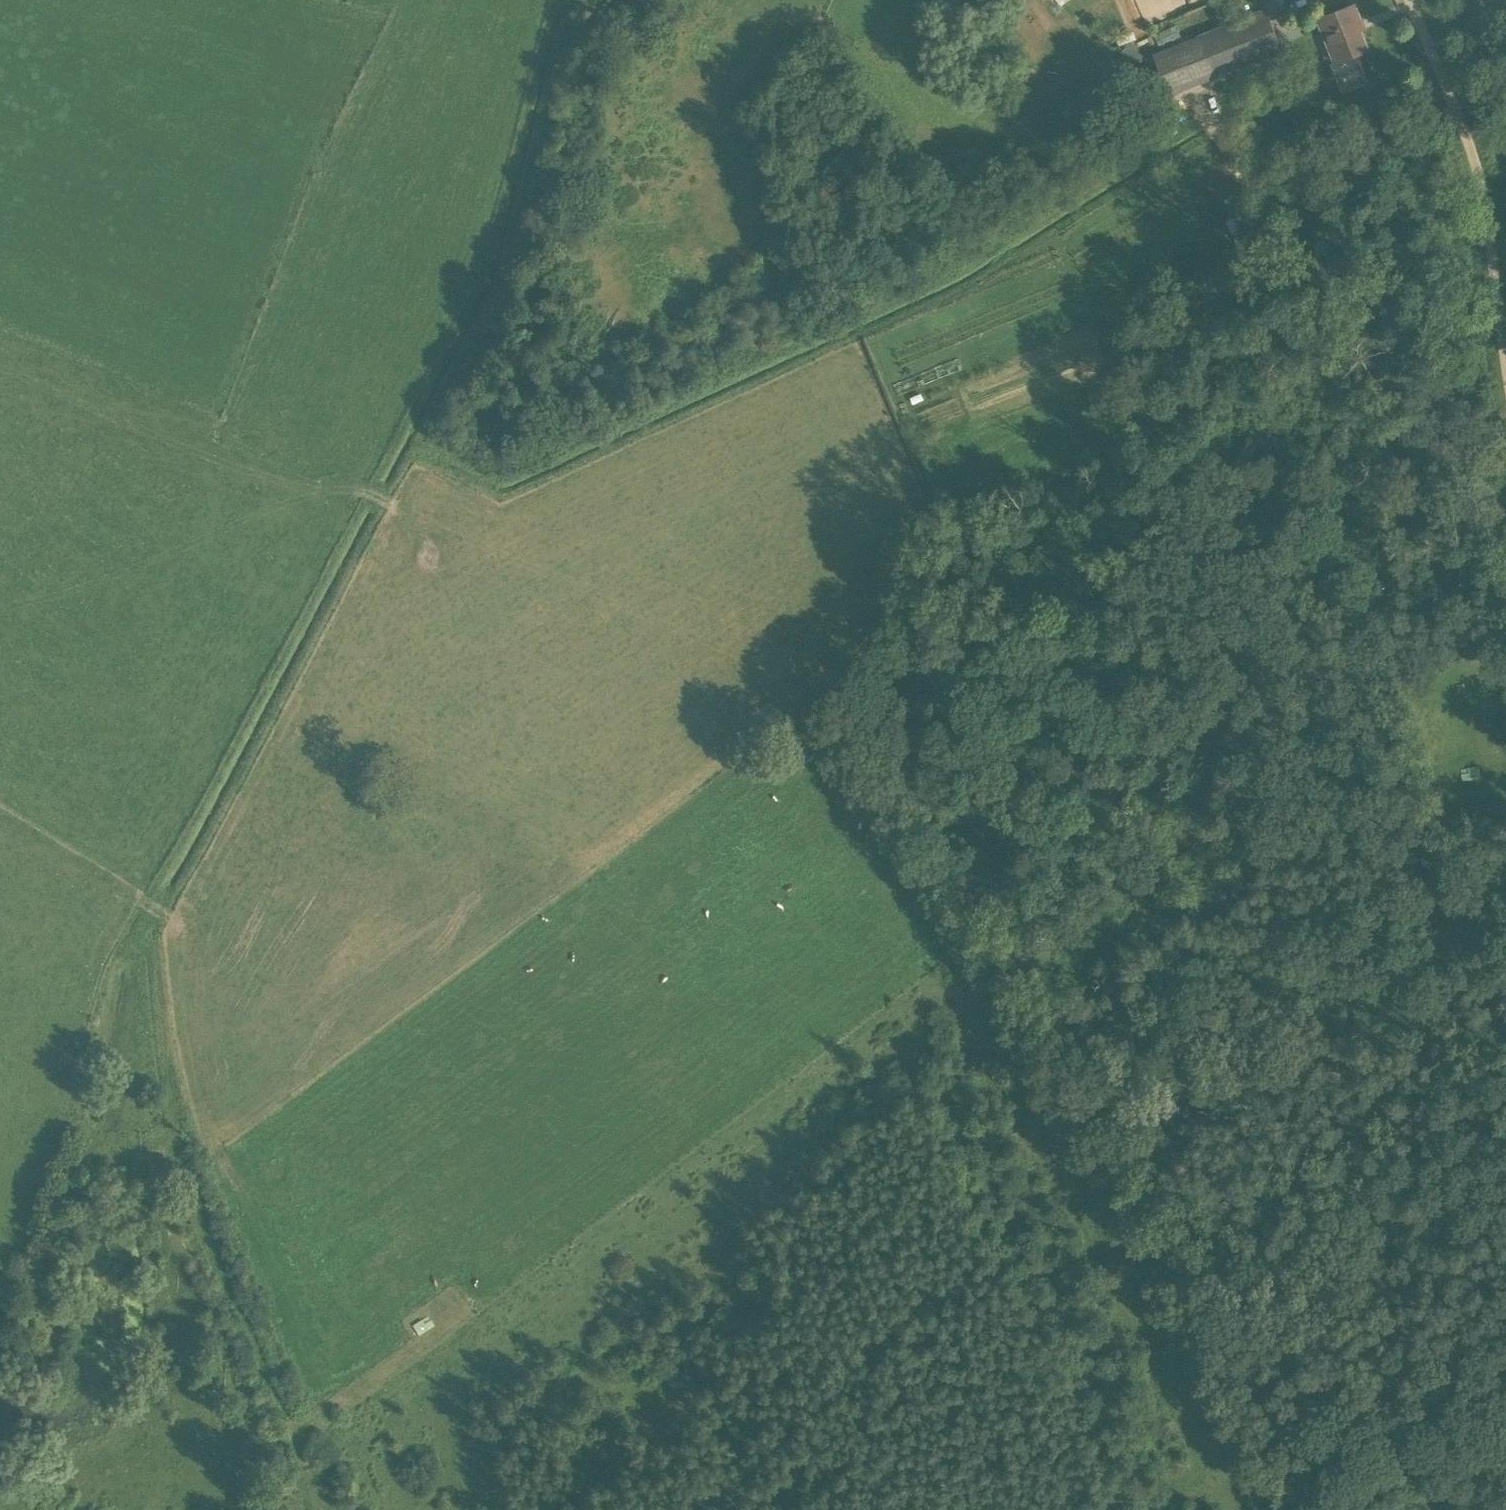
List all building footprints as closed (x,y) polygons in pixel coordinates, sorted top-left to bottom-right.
[(1166,95),(1283,49),(1265,5),(1149,51),(1166,95)] [(1356,5),(1317,20),(1334,63),(1369,49),(1358,21),(1361,19),(1356,5)] [(1144,56),(1128,44),(1120,55),(1135,67),(1144,56)]
